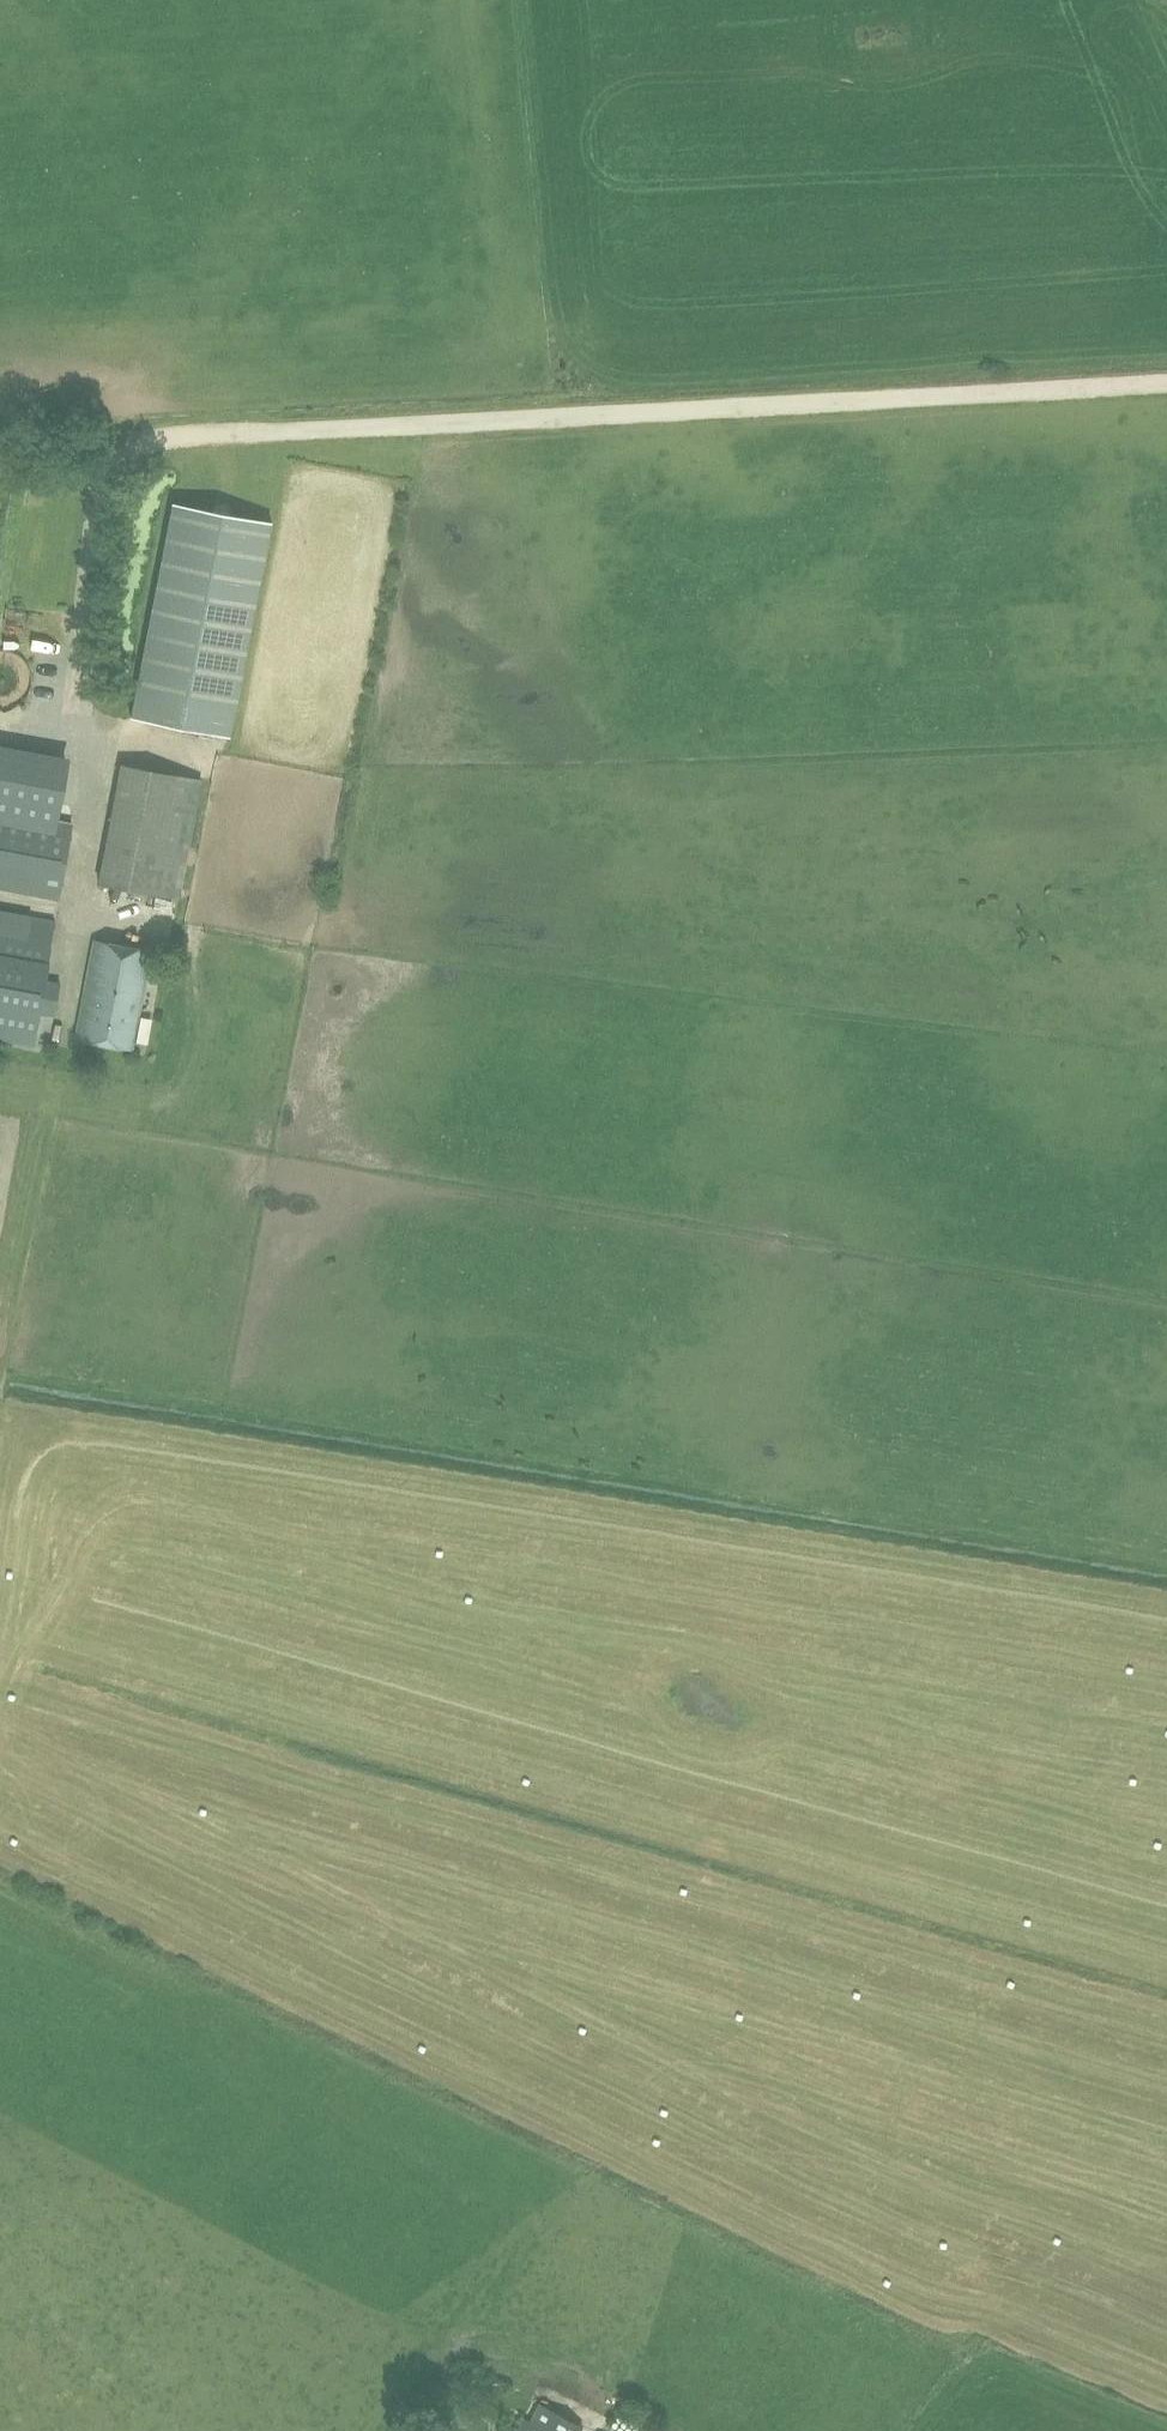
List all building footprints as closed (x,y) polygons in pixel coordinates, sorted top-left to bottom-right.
[(130,716),(229,736),(272,522),(173,502),(130,716)] [(54,820),(67,755),(0,743),(0,810),(54,820)] [(201,779),(121,763),(97,882),(177,897),(201,779)] [(0,810),(0,888),(56,899),(71,823),(54,820),(0,810)] [(53,919),(0,910),(0,1015),(51,1025),(59,982),(42,979),(53,919)] [(75,1039),(132,1049),(149,949),(92,940),(75,1039)] [(583,2426),(539,2403),(529,2421),(524,2418),(517,2430),(580,2430),(583,2426)]
